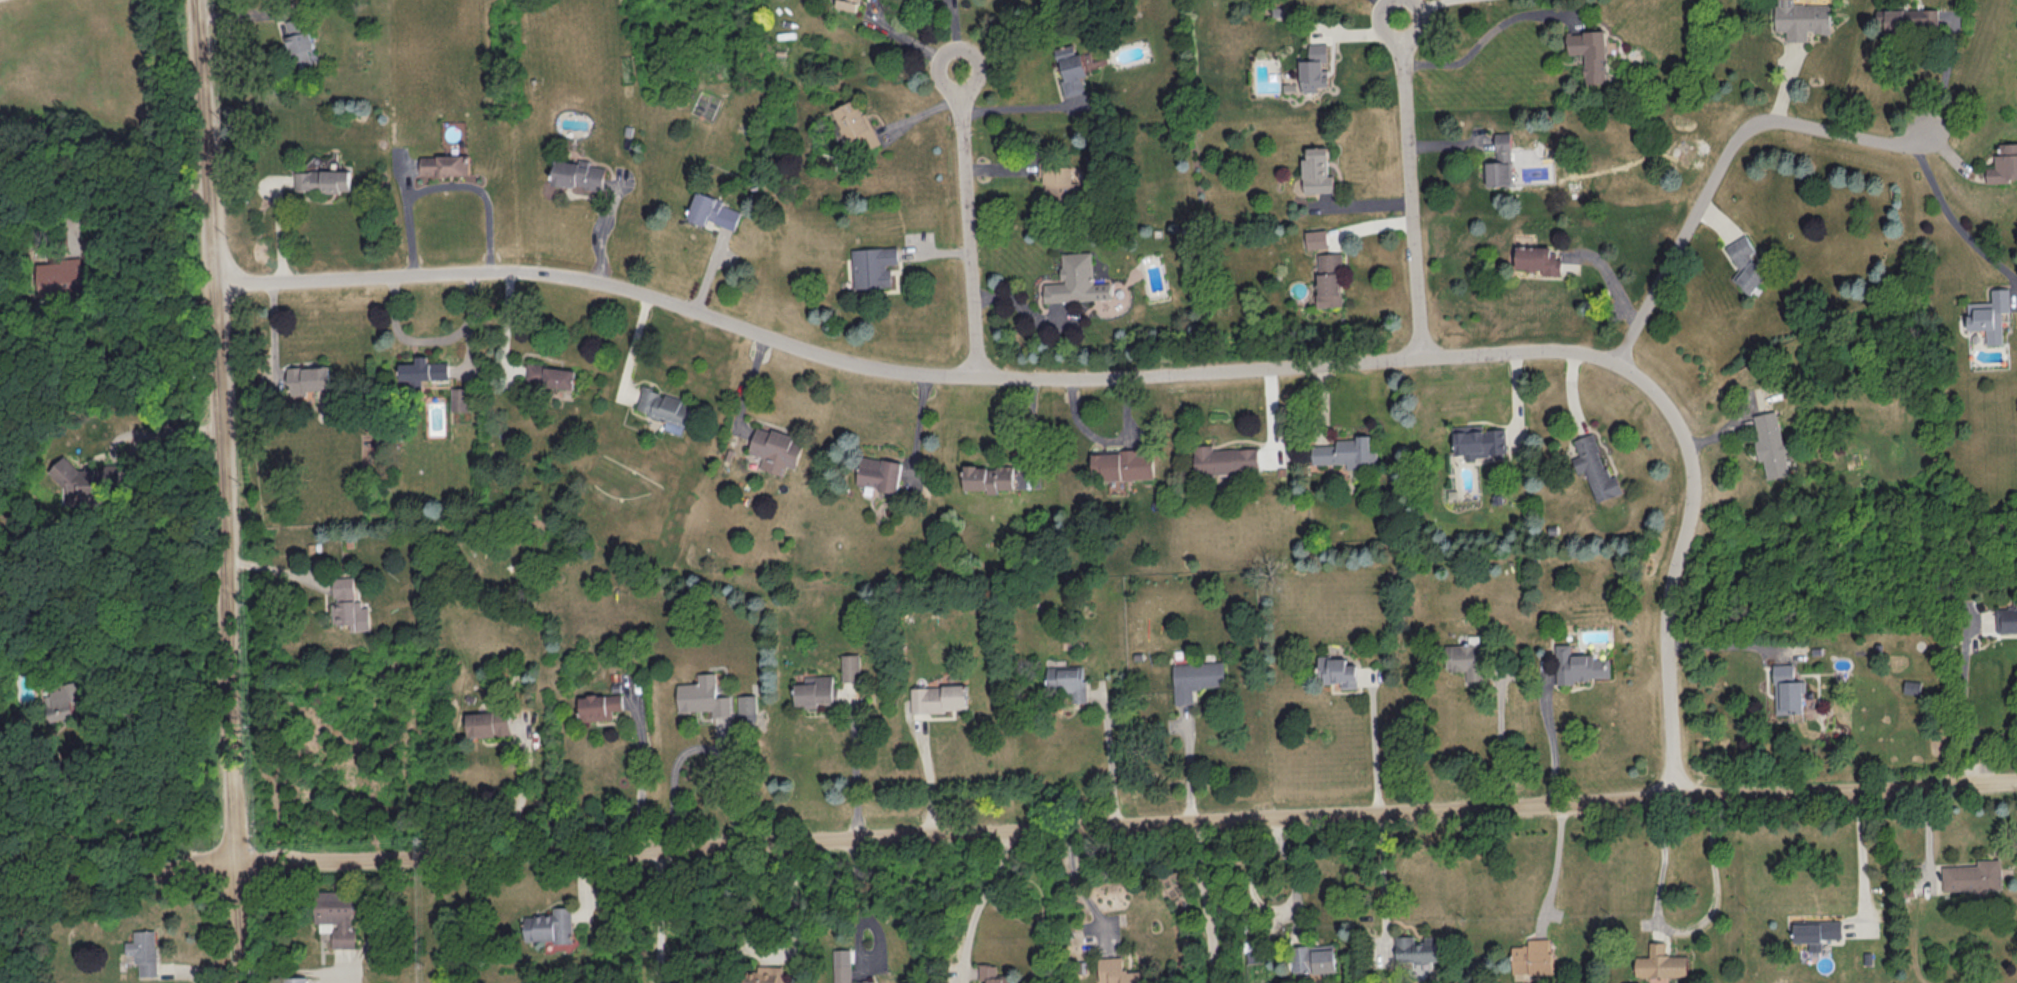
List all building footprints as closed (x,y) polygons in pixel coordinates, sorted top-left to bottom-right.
[(857,10),(859,0),(837,0),(836,7),(857,10)] [(1830,3),(1794,3),(1794,0),(1776,0),(1775,31),(1786,31),(1786,40),(1807,41),(1808,32),(1830,32),(1830,3)] [(1939,26),(1938,7),(1878,9),(1879,28),(1939,26)] [(285,20),(296,66),(313,63),(309,49),(314,48),(306,15),(285,20)] [(1606,30),(1567,31),(1568,53),(1584,53),(1585,82),(1607,82),(1606,30)] [(1309,42),(1309,59),(1300,59),(1300,90),(1318,90),(1318,86),(1328,86),(1327,69),(1325,69),(1325,42),(1309,42)] [(1088,75),(1083,52),(1076,53),(1074,44),(1057,48),(1064,78),(1061,79),(1065,95),(1085,90),(1081,76),(1088,75)] [(831,109),(847,144),(854,141),(860,153),(879,145),(857,97),(831,109)] [(1486,185),(1512,184),(1510,131),(1495,132),(1496,161),(1486,161),(1486,185)] [(1999,143),(1999,153),(1994,153),(1995,166),(1986,167),(1986,181),(2016,179),(2016,142),(1999,143)] [(1328,174),(1327,146),(1307,147),(1307,158),(1302,158),(1303,192),(1333,191),(1333,174),(1328,174)] [(420,155),(421,175),(470,174),(469,154),(420,155)] [(604,167),(589,165),(589,160),(578,159),(578,162),(554,159),(552,184),(602,189),(604,167)] [(1073,162),(1039,162),(1039,176),(1044,176),(1044,194),(1074,193),(1073,162)] [(295,190),(350,190),(351,170),(295,169),(295,190)] [(734,229),(741,211),(722,204),(724,199),(696,189),(686,217),(706,224),(707,220),(734,229)] [(1328,247),(1327,229),(1306,230),(1307,248),(1328,247)] [(1726,245),(1740,270),(1735,273),(1745,291),(1769,277),(1744,235),(1726,245)] [(1551,246),(1516,245),(1516,269),(1542,269),(1542,274),(1560,274),(1560,252),(1551,252),(1551,246)] [(851,248),(852,287),(891,286),(891,264),(897,264),(897,246),(851,248)] [(1044,301),(1112,298),(1111,281),(1093,282),(1092,251),(1061,252),(1062,281),(1044,282),(1044,301)] [(1318,252),(1318,306),(1341,306),(1341,252),(1318,252)] [(82,258),(37,260),(39,292),(83,291),(82,258)] [(2009,287),(1991,288),(1991,301),(1967,302),(1968,329),(1986,328),(1986,343),(2003,343),(2002,311),(2010,311),(2009,287)] [(449,377),(448,361),(429,361),(428,355),(416,355),(417,362),(400,362),(401,379),(410,379),(410,386),(422,386),(421,378),(449,377)] [(574,386),(575,367),(527,364),(526,383),(574,386)] [(290,395),(307,394),(307,390),(332,389),(331,365),(289,367),(290,395)] [(470,410),(471,387),(452,386),(451,410),(470,410)] [(682,434),(691,400),(642,387),(636,410),(666,418),(663,428),(682,434)] [(1767,478),(1790,474),(1778,410),(1754,414),(1758,439),(1755,439),(1759,460),(1763,459),(1767,478)] [(1454,426),(1455,454),(1465,453),(1465,456),(1506,454),(1505,428),(1482,429),(1482,424),(1454,426)] [(748,452),(763,456),(759,467),(782,474),(785,464),(795,467),(804,439),(756,425),(748,452)] [(1574,439),(1580,455),(1572,458),(1577,473),(1586,470),(1597,501),(1623,493),(1617,475),(1608,477),(1593,432),(1574,439)] [(1346,462),(1347,469),(1362,468),(1362,462),(1377,461),(1377,450),(1370,450),(1370,434),(1357,435),(1357,438),(1336,439),(1336,444),(1312,445),(1313,463),(1346,462)] [(1258,447),(1213,449),(1213,444),(1194,445),(1195,474),(1259,472),(1258,447)] [(1103,479),(1154,477),(1153,448),(1092,451),(1093,473),(1103,473),(1103,479)] [(902,462),(862,454),(856,484),(896,491),(902,462)] [(52,472),(75,492),(81,492),(85,495),(90,495),(95,499),(106,499),(115,490),(118,490),(124,483),(124,466),(125,464),(104,464),(101,468),(82,468),(67,455),(52,472)] [(964,489),(987,489),(987,493),(998,492),(998,486),(1014,486),(1013,465),(964,466),(964,489)] [(369,606),(361,607),(361,600),(355,600),(354,576),(333,576),(334,623),(351,622),(351,630),(370,629),(369,606)] [(1995,632),(2016,631),(2016,605),(1995,606),(1995,632)] [(1443,644),(1444,669),(1466,669),(1466,680),(1480,680),(1479,635),(1467,635),(1467,643),(1443,644)] [(1610,657),(1593,658),(1593,654),(1571,654),(1570,643),(1555,644),(1556,682),(1589,682),(1589,676),(1610,676),(1610,657)] [(841,654),(841,680),(860,680),(859,653),(841,654)] [(1357,664),(1346,664),(1346,656),(1318,656),(1318,670),(1323,670),(1323,682),(1341,682),(1341,687),(1357,687),(1357,664)] [(1173,663),(1175,703),(1194,702),(1193,687),(1224,685),(1223,660),(1173,663)] [(1803,680),(1794,680),(1793,663),(1774,664),(1775,713),(1804,713),(1803,680)] [(1047,666),(1047,687),(1060,687),(1061,694),(1071,694),(1071,702),(1086,701),(1085,665),(1047,666)] [(678,710),(712,709),(713,715),(732,715),(731,695),(717,695),(716,672),(697,672),(698,682),(678,683),(678,710)] [(804,675),(804,682),(795,683),(796,706),(818,705),(818,703),(837,702),(837,685),(833,685),(833,674),(804,675)] [(44,696),(51,722),(76,714),(74,707),(87,704),(79,677),(49,686),(51,694),(44,696)] [(967,709),(966,684),(911,686),(911,711),(967,709)] [(621,694),(579,695),(580,720),(612,719),(611,709),(622,709),(621,694)] [(737,695),(738,713),(757,712),(756,694),(737,695)] [(466,712),(467,736),(509,734),(508,710),(466,712)] [(2001,858),(1977,859),(1977,864),(1942,865),(1943,890),(2002,887),(2001,858)] [(315,924),(332,923),(333,947),(356,946),(356,927),(351,927),(351,913),(356,913),(356,890),(314,891),(315,924)] [(524,915),(525,941),(573,940),(572,906),(553,906),(553,914),(524,915)] [(1841,919),(1793,920),(1794,942),(1808,941),(1809,950),(1822,950),(1821,938),(1842,937),(1841,919)] [(157,974),(156,929),(133,930),(134,940),(125,941),(125,954),(134,953),(134,961),(138,961),(139,975),(157,974)] [(1396,962),(1440,960),(1439,936),(1423,936),(1424,940),(1413,941),(1413,935),(1395,935),(1396,962)] [(1551,972),(1550,938),(1527,938),(1527,945),(1511,945),(1511,973),(1551,972)] [(1268,960),(1266,940),(1245,943),(1248,963),(1268,960)] [(1635,975),(1687,975),(1687,954),(1664,954),(1664,941),(1649,941),(1649,956),(1636,956),(1635,975)] [(1334,943),(1291,945),(1292,973),(1335,970),(1334,943)] [(871,980),(851,981),(850,948),(833,948),(834,982),(871,982),(871,980)] [(1141,969),(1123,970),(1122,956),(1098,957),(1099,981),(1109,981),(1109,982),(1141,982),(1141,969)] [(987,979),(987,982),(1011,982),(1011,974),(997,974),(996,963),(979,963),(979,979),(987,979)] [(757,964),(757,970),(743,969),(743,982),(745,982),(782,982),(782,965),(757,964)]
